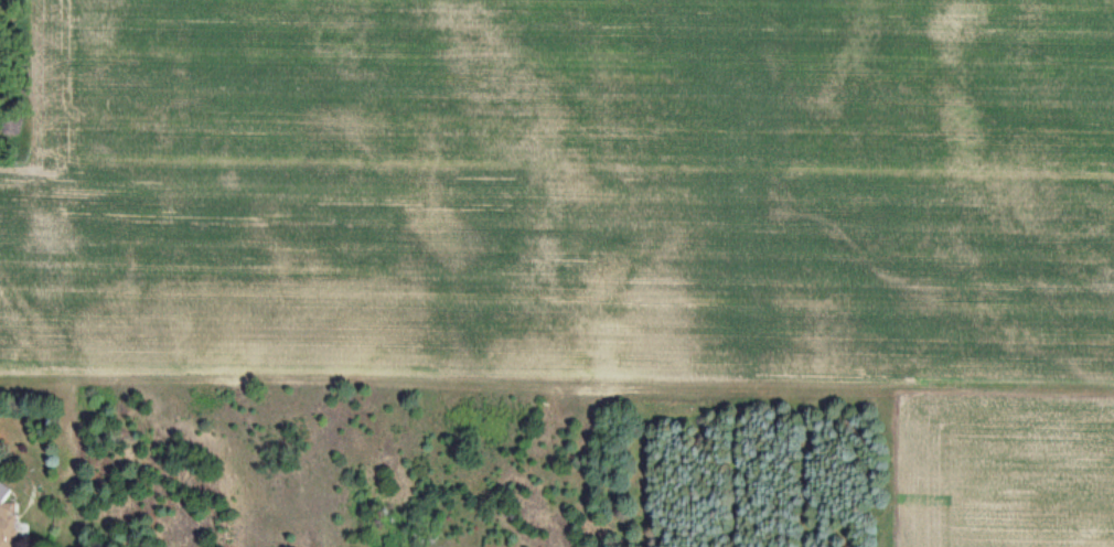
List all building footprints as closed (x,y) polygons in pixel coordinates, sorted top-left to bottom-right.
[(17,503),(0,503),(0,546),(16,546),(17,503)]
